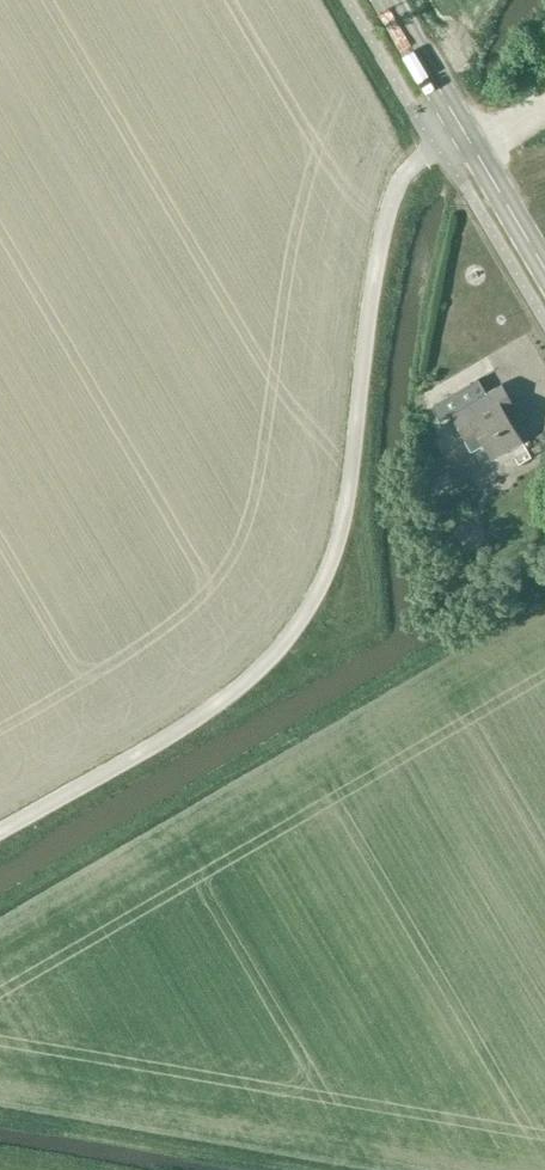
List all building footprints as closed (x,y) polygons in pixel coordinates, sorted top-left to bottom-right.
[(503,383),(485,394),(476,379),(431,406),(439,421),(451,414),(471,452),(484,445),(492,460),(524,441),(500,406),(511,398),(503,383)] [(499,489),(533,473),(521,448),(487,464),(499,489)] [(453,484),(444,468),(425,479),(435,495),(453,484)]
